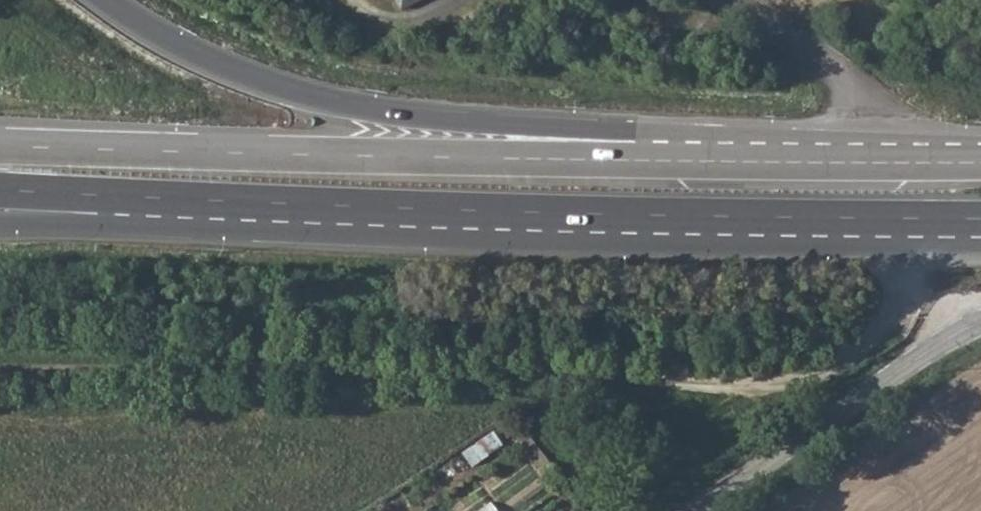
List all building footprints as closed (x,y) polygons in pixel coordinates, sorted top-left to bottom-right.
[(402,10),(420,0),(397,0),(402,10)]
